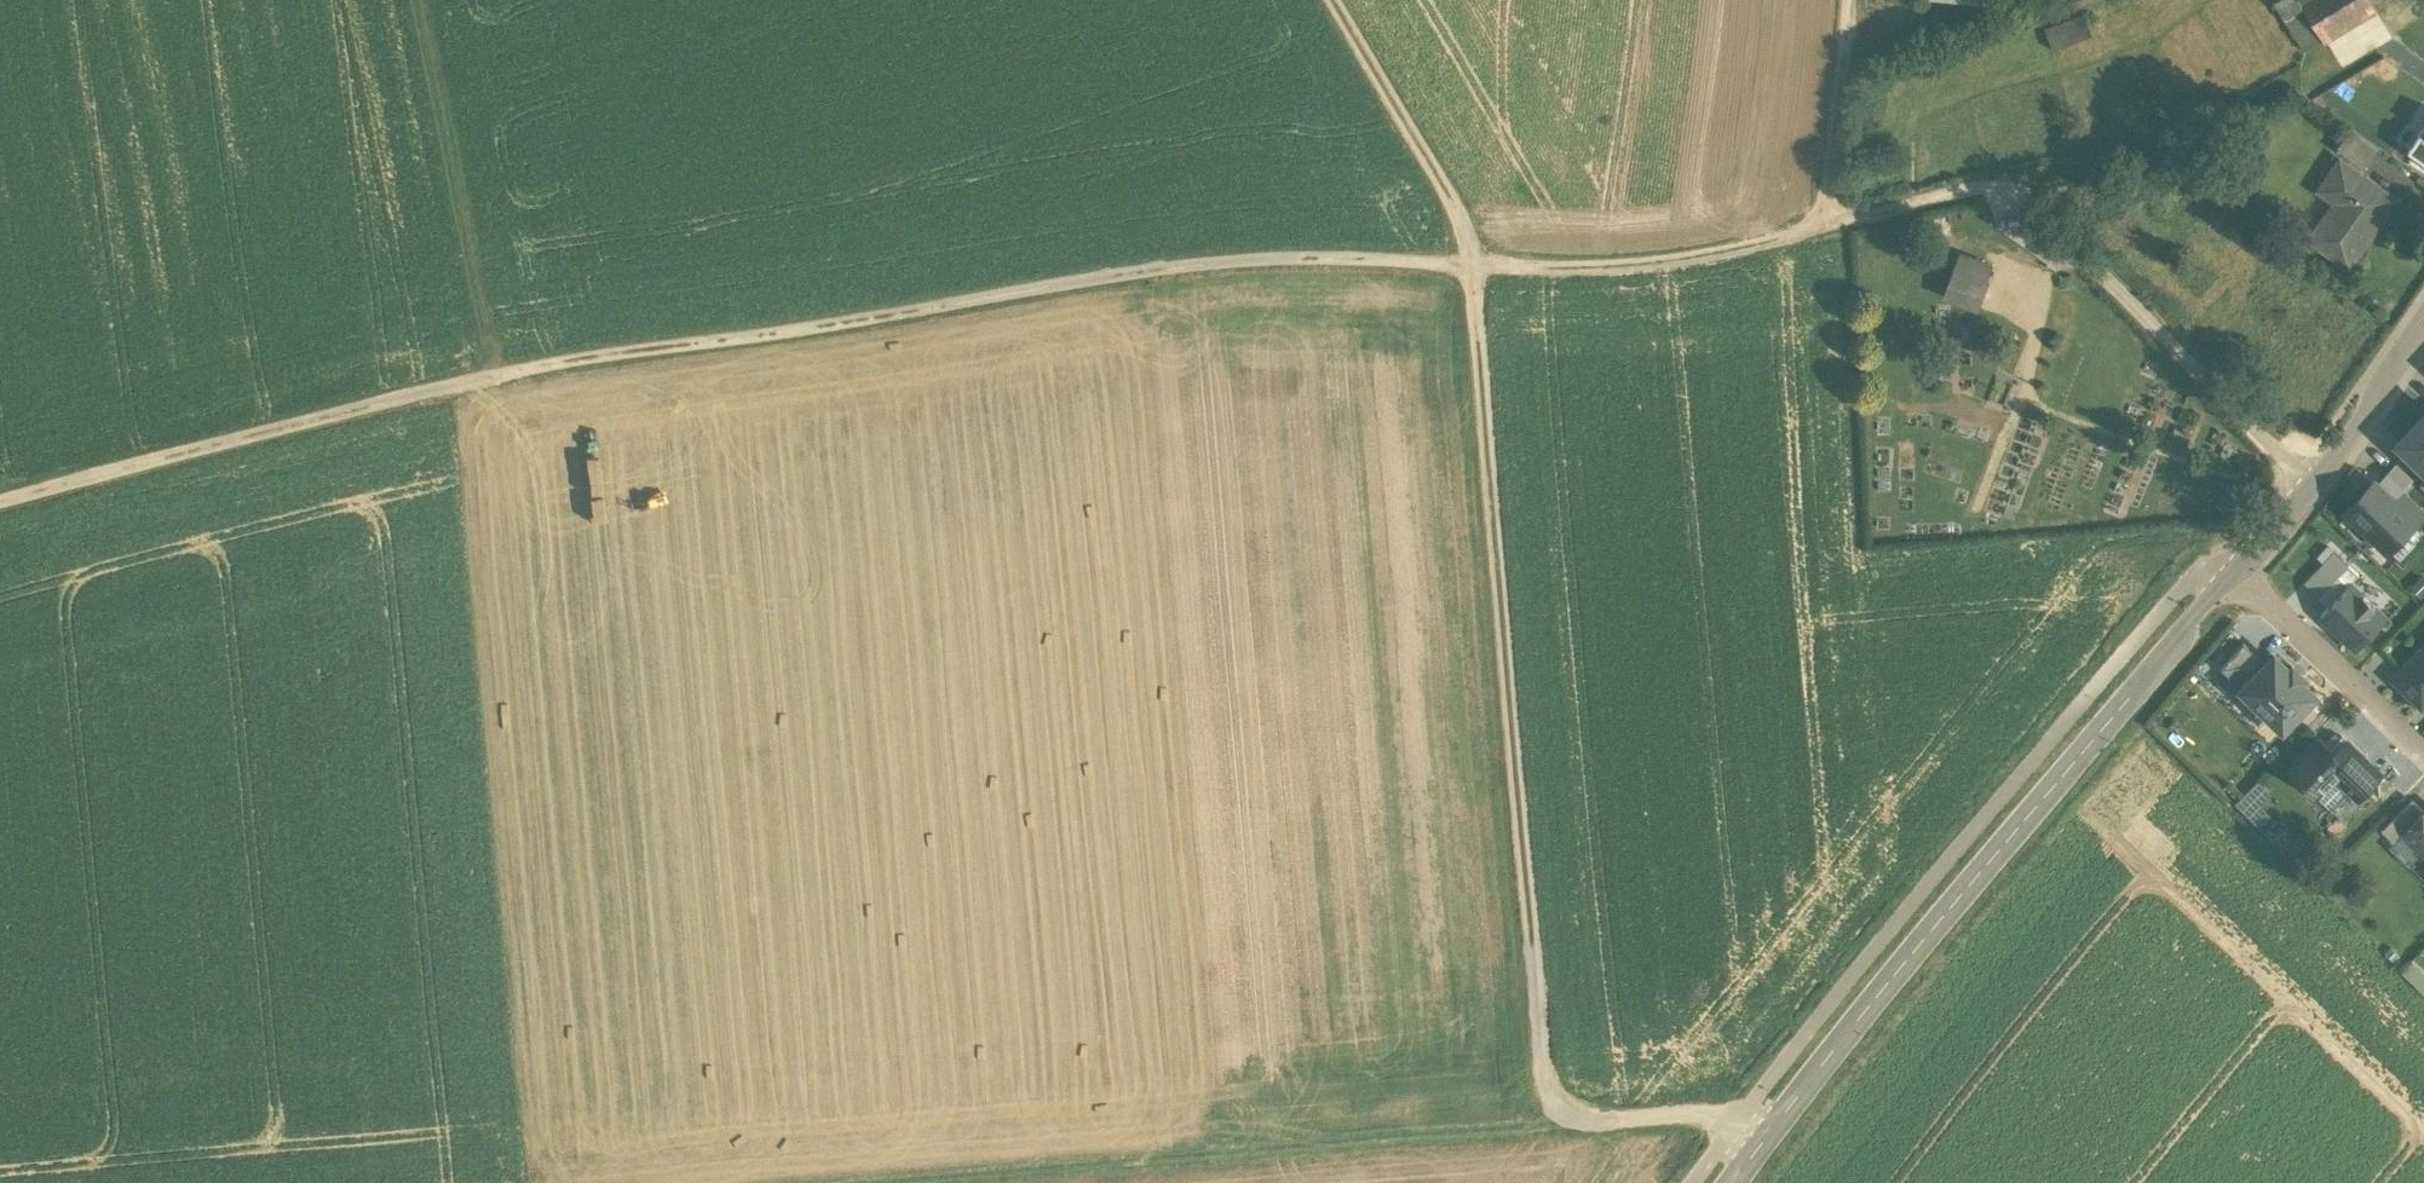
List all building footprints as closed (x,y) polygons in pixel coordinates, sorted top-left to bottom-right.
[(2300,6),(2296,0),(2282,0),(2275,5),(2277,8),(2274,10),(2288,32),(2289,31),(2301,52),(2320,40),(2300,6)] [(2367,0),(2309,0),(2300,6),(2320,40),(2373,10),(2369,4),(2367,0)] [(2084,14),(2045,29),(2052,50),(2092,35),(2084,14)] [(2407,150),(2423,162),(2423,126),(2407,150)] [(2378,147),(2351,128),(2336,147),(2364,167),(2378,147)] [(2394,197),(2338,158),(2321,182),(2339,195),(2309,237),(2346,263),(2394,197)] [(1957,250),(1943,286),(1979,300),(1992,263),(1957,250)] [(2398,442),(2423,466),(2423,416),(2398,442)] [(2384,475),(2401,491),(2413,478),(2396,462),(2384,475)] [(2376,477),(2346,509),(2387,548),(2422,511),(2401,491),(2383,474),(2378,479),(2376,477)] [(2305,583),(2329,606),(2351,583),(2359,575),(2335,552),(2305,583)] [(2329,606),(2321,615),(2356,649),(2387,616),(2351,583),(2329,606)] [(2220,666),(2243,688),(2267,663),(2245,641),(2220,666)] [(2393,678),(2422,705),(2423,703),(2423,646),(2393,678)] [(2267,663),(2243,688),(2283,727),(2315,694),(2300,680),(2304,676),(2292,665),(2289,669),(2275,655),(2267,663)] [(2319,737),(2288,769),(2316,796),(2337,775),(2359,797),(2381,774),(2342,736),(2330,748),(2319,737)] [(2234,800),(2256,823),(2269,811),(2259,801),(2270,790),(2257,777),(2234,800)] [(2404,831),(2423,810),(2412,798),(2382,830),(2394,842),(2404,831)] [(2404,831),(2423,851),(2423,810),(2404,831)]
